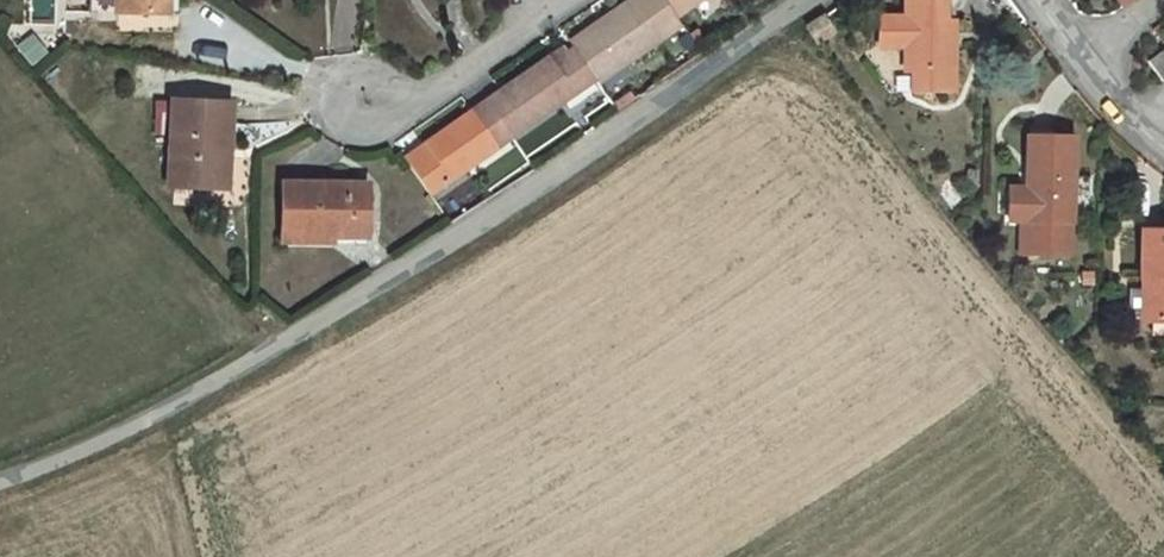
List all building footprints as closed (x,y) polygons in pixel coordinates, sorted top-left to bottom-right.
[(159,13),(160,0),(115,0),(115,13),(159,13)] [(159,13),(168,13),(168,0),(160,0),(159,13)] [(664,0),(633,0),(611,15),(570,44),(574,49),(595,79),(597,83),(680,24),(675,16),(664,0)] [(675,16),(697,0),(664,0),(675,16)] [(943,0),(905,0),(905,17),(879,17),(879,46),(905,46),(905,70),(912,70),(923,70),(923,90),(952,90),(952,41),(943,41),(943,22),(943,0)] [(807,28),(816,42),(834,30),(825,15),(807,28)] [(951,22),(943,22),(943,41),(952,41),(951,22)] [(595,79),(574,49),(565,55),(553,63),(549,58),(534,67),(486,100),(512,137),(595,79)] [(1147,61),(1162,81),(1163,80),(1163,49),(1147,61)] [(561,50),(549,58),(553,63),(565,55),(561,50)] [(923,70),(912,70),(912,90),(923,90),(923,70)] [(629,94),(613,105),(617,111),(634,100),(629,94)] [(512,137),(486,100),(434,137),(424,144),(428,150),(417,158),(408,164),(429,195),(512,137)] [(168,185),(214,187),(216,150),(228,151),(230,104),(172,101),(168,185)] [(1072,222),(1073,137),(1026,135),(1026,180),(1031,180),(1031,189),(1030,222),(1020,222),(1020,254),(1069,254),(1070,222),(1072,222)] [(428,150),(424,144),(413,152),(417,158),(428,150)] [(228,151),(216,150),(214,187),(247,188),(248,160),(228,159),(228,151)] [(368,183),(282,182),(281,232),(332,233),(342,233),(342,237),(367,237),(368,183)] [(1031,189),(1009,188),(1008,222),(1020,222),(1030,222),(1031,189)] [(1163,321),(1163,231),(1141,230),(1141,277),(1147,277),(1147,320),(1163,321)] [(332,233),(281,232),(282,241),(332,242),(332,233)]
